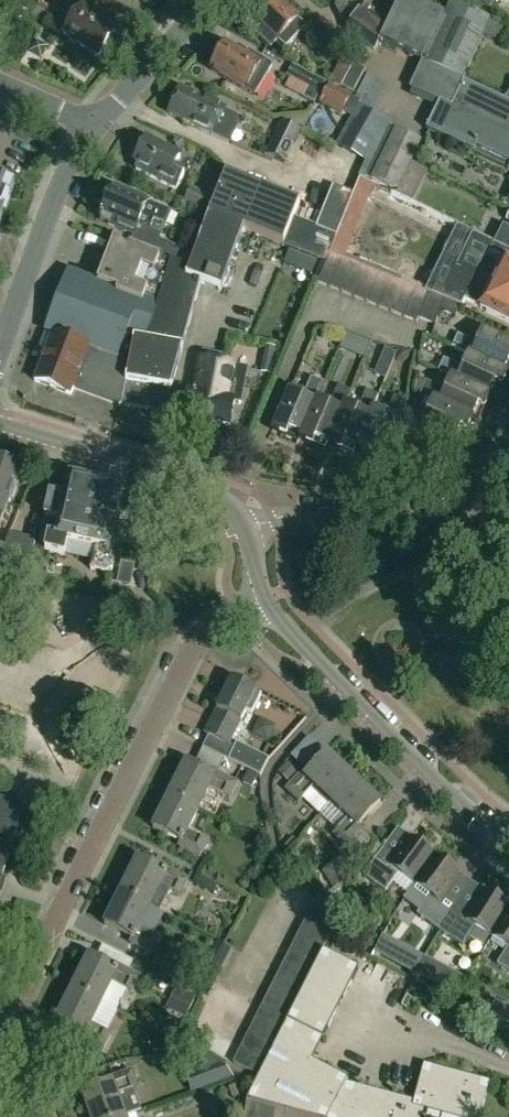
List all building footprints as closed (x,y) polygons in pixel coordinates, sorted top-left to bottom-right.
[(297,20),(298,19),(277,0),(264,0),(249,16),(261,27),(254,35),(270,49),(277,41),(285,49),(305,27),(297,20)] [(405,0),(400,0),(390,20),(379,43),(421,63),(409,89),(413,91),(438,103),(450,108),(462,82),(483,37),(489,23),(491,20),(450,1),(442,17),(405,0)] [(379,43),(390,20),(366,2),(347,28),(345,30),(374,51),(379,43)] [(115,33),(94,19),(96,15),(83,6),(63,36),(67,38),(68,42),(73,46),(78,45),(98,59),(115,33)] [(210,71),(244,92),(245,91),(254,97),(271,67),(262,62),(263,61),(247,51),(244,56),(226,45),(210,71)] [(302,98),(314,104),(324,85),(291,67),(286,77),(307,88),(302,98)] [(353,68),(342,90),(354,96),(365,73),(353,68)] [(503,101),(462,82),(450,108),(438,103),(436,108),(425,130),(473,153),(475,149),(508,164),(508,104),(503,101)] [(328,87),(320,103),(341,114),(349,98),(328,87)] [(181,91),(176,101),(174,100),(168,112),(171,113),(169,116),(228,143),(237,124),(235,116),(181,91)] [(356,122),(341,149),(371,166),(389,127),(390,125),(358,107),(351,119),(356,122)] [(281,122),(265,155),(286,166),(303,132),(281,122)] [(371,166),(365,178),(396,192),(420,142),(389,127),(371,166)] [(141,142),(136,151),(139,157),(134,165),(138,167),(136,171),(165,186),(166,185),(176,191),(184,175),(174,170),(180,157),(147,140),(141,142)] [(225,175),(209,215),(244,230),(246,231),(262,189),(225,175)] [(6,197),(1,195),(5,184),(11,186),(11,184),(0,180),(0,213),(6,197)] [(315,229),(336,237),(354,194),(333,186),(316,227),(315,229)] [(214,199),(191,188),(184,203),(206,214),(214,199)] [(99,215),(102,217),(100,222),(134,236),(129,247),(170,263),(188,270),(194,254),(159,241),(171,213),(147,203),(148,203),(113,189),(107,204),(104,203),(99,215)] [(299,204),(262,189),(246,231),(323,261),(326,254),(329,255),(336,237),(315,229),(316,227),(294,217),(299,204)] [(220,292),(244,230),(209,215),(194,254),(188,270),(170,263),(148,341),(134,337),(121,407),(160,414),(165,390),(171,392),(199,284),(220,292)] [(491,245),(471,234),(444,288),(416,275),(410,288),(416,290),(428,295),(460,307),(461,308),(465,301),(481,308),(480,309),(508,323),(508,253),(491,245)] [(121,408),(121,407),(134,337),(148,341),(170,263),(129,247),(114,241),(97,283),(69,272),(45,333),(52,336),(35,382),(71,396),(74,389),(120,406),(119,408),(121,408)] [(330,289),(342,260),(331,256),(329,255),(318,284),(330,289)] [(343,294),(354,265),(342,260),(330,289),(343,294)] [(355,299),(367,270),(354,265),(343,294),(355,299)] [(367,304),(379,275),(367,270),(355,299),(367,304)] [(380,309),(391,280),(379,275),(367,304),(380,309)] [(392,314),(404,285),(391,280),(380,309),(392,314)] [(405,319),(416,290),(410,288),(404,285),(392,314),(405,319)] [(419,318),(428,295),(416,290),(405,319),(417,323),(419,318)] [(460,307),(428,295),(419,318),(435,324),(440,311),(456,317),(460,307)] [(452,348),(508,375),(508,344),(483,332),(477,345),(458,336),(452,348)] [(370,343),(357,340),(351,354),(363,359),(370,343)] [(266,346),(261,373),(275,375),(280,349),(266,346)] [(438,372),(497,400),(504,383),(498,381),(502,372),(508,376),(508,375),(452,348),(452,349),(468,356),(462,369),(443,360),(438,372)] [(240,405),(247,371),(225,366),(227,357),(202,352),(193,395),(188,394),(183,418),(229,427),(233,404),(240,405)] [(496,400),(497,400),(438,372),(438,373),(451,379),(445,391),(426,383),(420,395),(479,422),(486,406),(480,403),(484,395),(496,400)] [(281,437),(297,444),(301,435),(323,384),(311,379),(302,399),(289,393),(293,385),(291,384),(274,427),(268,440),(269,441),(275,427),(283,430),(281,437)] [(324,384),(323,384),(301,435),(297,444),(298,444),(301,435),(310,439),(307,445),(324,452),(350,393),(337,388),(329,407),(316,401),(324,384)] [(350,393),(324,452),(325,453),(330,440),(338,444),(336,449),(353,456),(357,445),(378,397),(365,392),(357,412),(344,406),(350,393)] [(404,431),(414,436),(419,426),(461,445),(469,428),(463,425),(467,417),(479,423),(479,422),(420,395),(415,408),(404,431)] [(372,411),(378,398),(378,397),(357,445),(353,456),(353,457),(358,445),(366,449),(364,454),(381,462),(406,402),(393,397),(385,417),(372,411)] [(20,468),(0,461),(0,502),(6,504),(20,468)] [(59,521),(55,539),(48,537),(44,552),(64,556),(67,542),(96,549),(91,570),(106,574),(112,570),(113,563),(110,557),(107,557),(122,491),(69,479),(65,496),(64,496),(63,498),(49,495),(44,517),(59,521)] [(29,582),(38,543),(14,538),(5,576),(29,582)] [(252,715),(261,696),(255,693),(256,692),(232,680),(205,735),(229,747),(246,712),(252,715)] [(319,727),(294,750),(309,766),(334,743),(319,727)] [(237,744),(228,761),(248,771),(260,777),(268,760),(237,744)] [(328,755),(306,778),(302,775),(286,792),(300,804),(315,788),(332,803),(354,780),(328,755)] [(186,764),(169,797),(198,812),(209,791),(229,801),(237,785),(216,774),(214,778),(186,764)] [(248,771),(242,783),(254,789),(260,777),(248,771)] [(381,805),(354,780),(332,803),(349,820),(333,836),(346,848),(362,832),(359,828),(381,805)] [(200,859),(208,842),(188,833),(198,812),(169,797),(153,830),(181,844),(179,848),(200,859)] [(2,880),(23,808),(0,801),(0,888),(2,880)] [(399,876),(415,887),(436,859),(410,840),(397,859),(384,850),(364,878),(385,894),(399,876)] [(406,899),(421,911),(417,917),(440,934),(459,904),(446,896),(460,877),(436,859),(415,887),(406,899)] [(150,909),(160,888),(180,898),(189,882),(168,871),(166,875),(138,861),(121,894),(150,909)] [(492,939),(508,910),(508,908),(484,893),(471,912),(459,904),(440,934),(463,948),(475,929),(492,939)] [(131,945),(151,955),(159,939),(140,929),(150,909),(121,894),(105,926),(133,940),(131,945)] [(343,911),(318,899),(310,913),(336,926),(343,911)] [(508,949),(497,967),(508,975),(508,910),(492,939),(508,949)] [(336,926),(310,913),(303,927),(329,940),(336,926)] [(329,940),(303,927),(296,940),(322,953),(329,940)] [(388,961),(397,945),(383,937),(374,954),(388,961)] [(322,953),(296,940),(289,954),(315,967),(322,953)] [(312,1062),(358,971),(323,953),(287,1024),(286,1023),(247,1102),(303,1116),(329,1116),(346,1084),(348,1081),(312,1062)] [(315,967),(289,954),(282,968),(307,981),(315,967)] [(112,984),(132,994),(140,978),(119,968),(117,972),(89,958),(73,991),(101,1005),(112,984)] [(440,985),(447,972),(421,958),(414,972),(412,975),(438,989),(440,985)] [(307,981),(282,968),(275,982),(301,995),(307,981)] [(301,995),(275,982),(268,996),(294,1008),(301,995)] [(196,997),(176,988),(166,1009),(186,1019),(196,997)] [(82,1042),(103,1052),(111,1036),(91,1026),(101,1005),(73,991),(56,1023),(84,1038),(82,1042)] [(294,1008),(268,996),(261,1009),(287,1022),(294,1008)] [(489,1015),(508,1026),(508,1010),(495,1003),(489,1015)] [(287,1022),(261,1009),(254,1023),(280,1036),(287,1022)] [(247,1037),(273,1049),(280,1036),(254,1023),(247,1037)] [(273,1049),(247,1037),(240,1050),(266,1063),(273,1049)] [(233,1065),(254,1075),(252,1078),(257,1080),(266,1063),(240,1050),(233,1065)] [(346,1084),(329,1116),(423,1116),(424,1111),(446,1116),(481,1116),(490,1084),(424,1066),(414,1103),(346,1084)] [(138,1089),(132,1072),(110,1080),(111,1084),(82,1095),(90,1116),(125,1116),(118,1096),(138,1089)] [(245,1116),(274,1116),(275,1110),(247,1103),(245,1116)]
